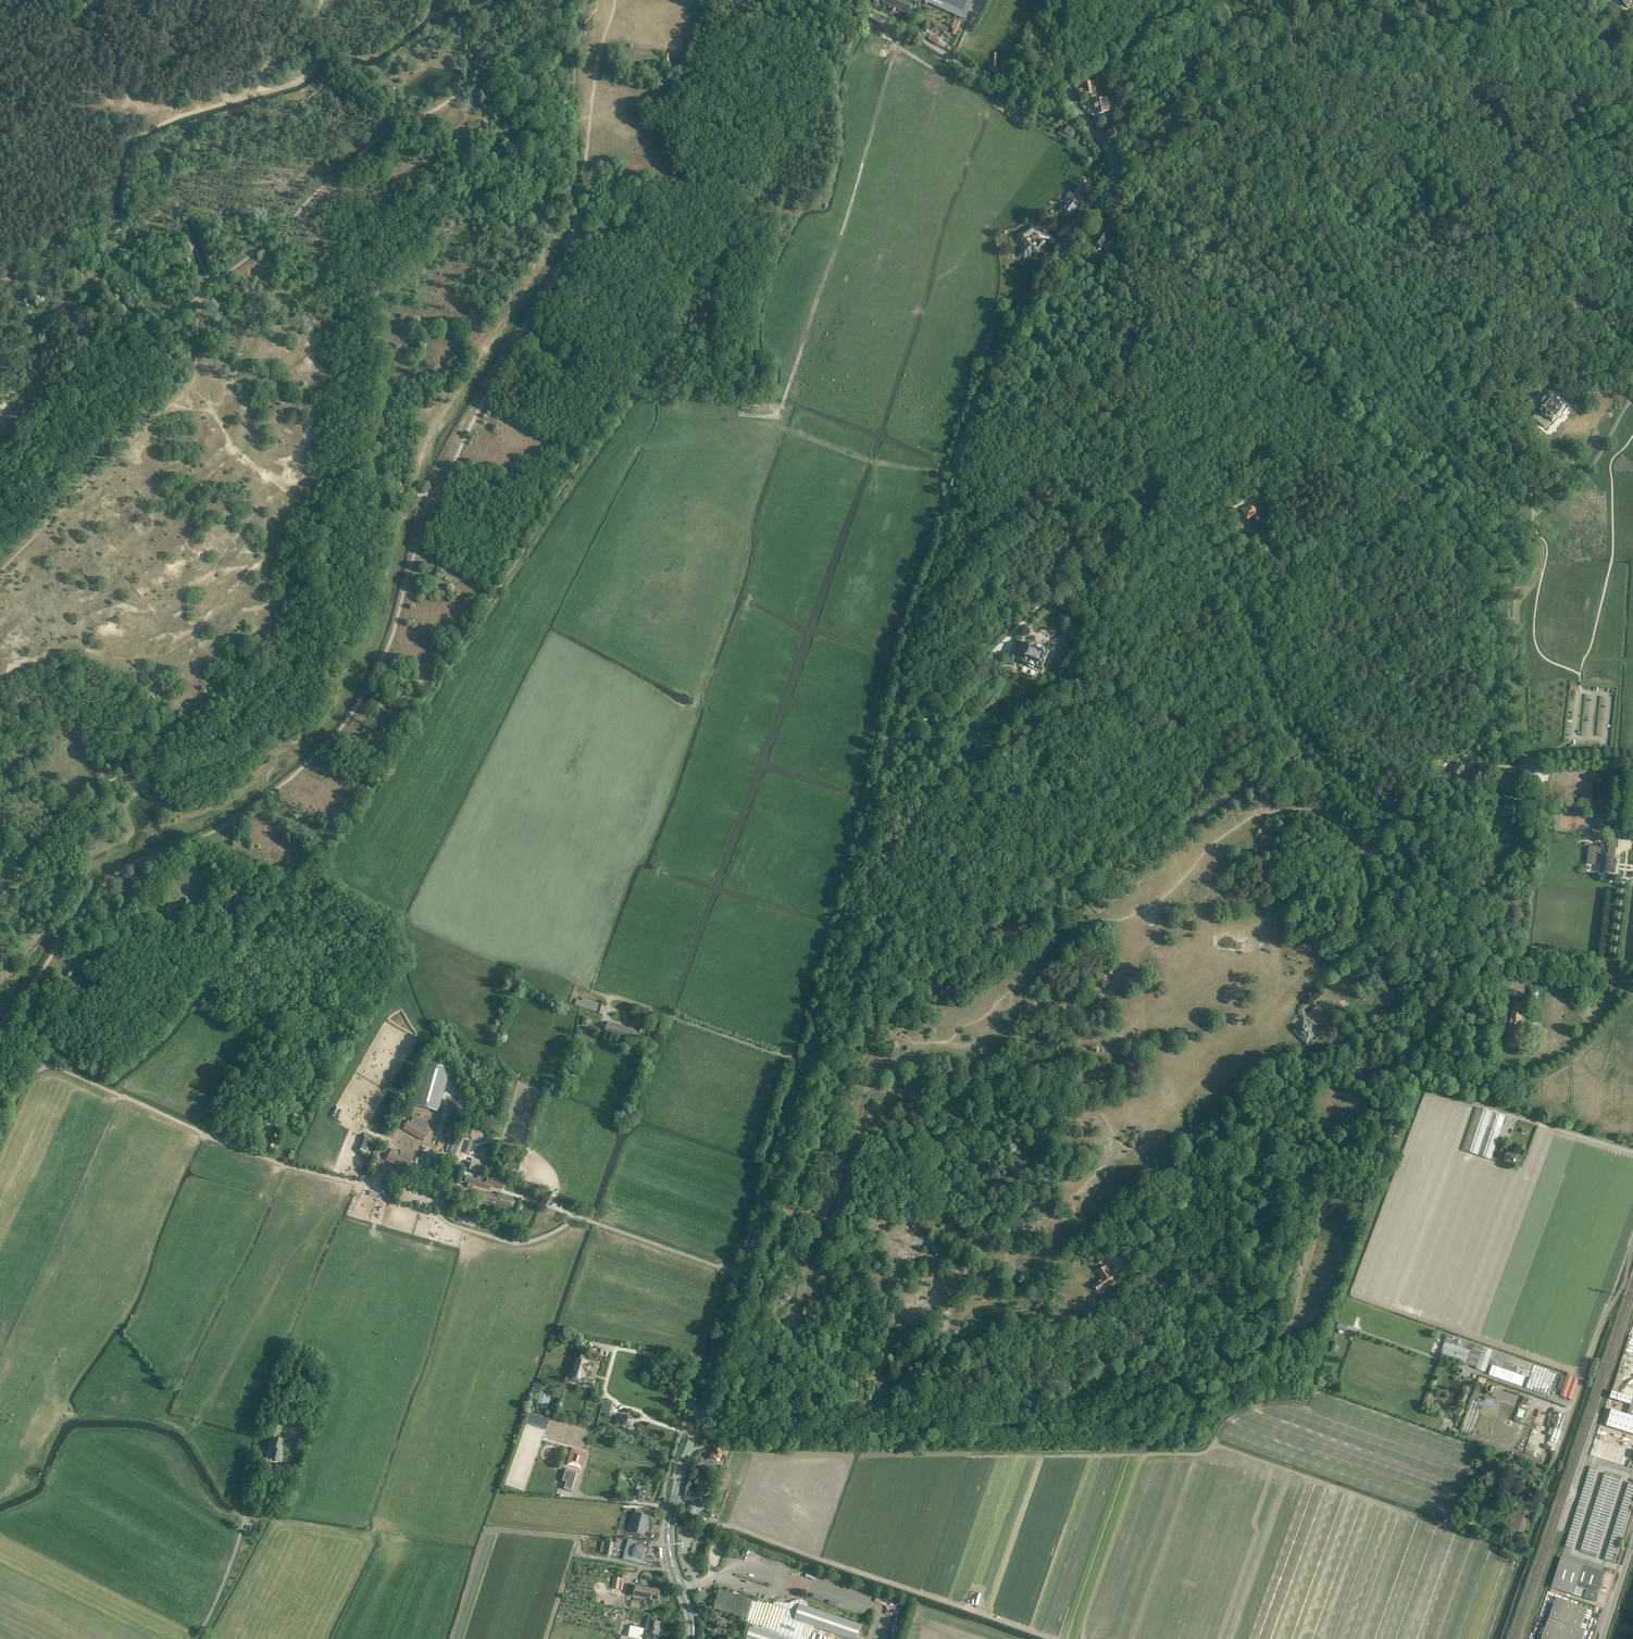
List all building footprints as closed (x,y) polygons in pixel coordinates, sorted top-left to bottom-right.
[(890,14),(893,15),(894,12),(896,8),(909,14),(913,5),(903,0),(882,0),(882,2),(893,7),(890,14)] [(965,19),(974,0),(924,0),(924,1),(965,19)] [(924,36),(938,45),(942,39),(928,30),(924,36)] [(1092,93),(1089,82),(1084,84),(1086,94),(1092,93)] [(1110,113),(1110,110),(1112,110),(1111,105),(1109,106),(1109,105),(1108,105),(1107,99),(1102,100),(1092,102),(1093,107),(1094,106),(1095,109),(1096,108),(1096,110),(1098,109),(1099,115),(1110,113)] [(1068,127),(1065,126),(1062,132),(1064,133),(1071,138),(1073,134),(1074,134),(1076,132),(1075,131),(1077,127),(1071,123),(1068,128),(1068,127)] [(1064,209),(1071,214),(1078,205),(1074,203),(1078,198),(1081,201),(1085,196),(1084,195),(1086,193),(1080,188),(1075,196),(1070,193),(1068,197),(1068,198),(1067,199),(1068,200),(1068,201),(1069,202),(1064,209)] [(1040,251),(1045,243),(1042,240),(1036,248),(1035,247),(1026,235),(1033,230),(1030,226),(1023,231),(1020,233),(1023,238),(1020,240),(1027,249),(1025,252),(1023,251),(1020,255),(1025,258),(1027,254),(1029,255),(1031,252),(1035,255),(1039,250),(1040,251)] [(1110,246),(1105,242),(1110,235),(1103,230),(1094,243),(1106,251),(1110,246)] [(1541,425),(1544,427),(1550,421),(1552,422),(1557,417),(1562,412),(1562,411),(1566,406),(1552,394),(1548,399),(1545,400),(1543,402),(1542,405),(1543,406),(1538,411),(1539,411),(1533,418),(1541,425)] [(1267,498),(1267,499),(1266,498),(1259,502),(1263,507),(1274,501),(1271,494),(1270,495),(1269,493),(1265,495),(1267,498)] [(1241,510),(1246,518),(1257,512),(1253,504),(1241,510)] [(1062,652),(1068,655),(1074,641),(1067,639),(1062,652)] [(1020,660),(1029,664),(1028,666),(1029,668),(1032,669),(1034,668),(1035,666),(1042,669),(1049,652),(1040,649),(1041,648),(1036,646),(1036,647),(1027,643),(1020,660)] [(1443,763),(1446,766),(1451,759),(1448,758),(1446,761),(1444,760),(1443,763)] [(1452,771),(1460,777),(1466,768),(1459,762),(1452,771)] [(1549,768),(1547,784),(1553,785),(1554,773),(1557,774),(1558,768),(1549,768)] [(1603,784),(1603,779),(1597,778),(1596,783),(1595,793),(1602,793),(1603,784)] [(1496,800),(1494,815),(1519,818),(1521,799),(1504,797),(1504,795),(1499,794),(1498,800),(1496,800)] [(1596,865),(1599,865),(1600,861),(1605,861),(1604,873),(1608,874),(1615,875),(1617,857),(1615,857),(1616,848),(1620,849),(1621,840),(1607,839),(1606,847),(1609,847),(1608,855),(1601,854),(1601,849),(1589,848),(1588,864),(1596,865)] [(1532,947),(1530,956),(1545,958),(1546,949),(1532,947)] [(1528,999),(1537,1000),(1539,991),(1529,989),(1528,999)] [(605,1006),(600,1004),(583,998),(581,1000),(577,999),(575,1005),(597,1013),(602,1014),(605,1006)] [(1521,1021),(1520,1021),(1522,1005),(1514,1004),(1512,1020),(1511,1020),(1510,1028),(1511,1028),(1509,1044),(1517,1046),(1519,1030),(1520,1030),(1521,1021)] [(605,1032),(641,1042),(645,1030),(639,1028),(639,1030),(632,1028),(633,1024),(639,1026),(642,1016),(636,1014),(633,1023),(630,1022),(628,1027),(608,1022),(605,1032)] [(1293,1031),(1306,1044),(1317,1033),(1313,1030),(1314,1029),(1312,1026),(1311,1027),(1304,1020),(1293,1031)] [(1346,1038),(1346,1035),(1343,1032),(1339,1032),(1336,1035),(1336,1038),(1339,1041),(1343,1041),(1346,1038)] [(427,1061),(414,1104),(439,1111),(452,1068),(427,1061)] [(245,1115),(270,1127),(273,1118),(264,1113),(249,1106),(245,1115)] [(1464,1151),(1491,1160),(1505,1116),(1478,1108),(1464,1151)] [(430,1124),(414,1115),(411,1122),(427,1131),(430,1124)] [(411,1122),(407,1120),(402,1129),(423,1141),(428,1132),(427,1131),(411,1122)] [(445,1127),(443,1133),(450,1136),(452,1130),(445,1127)] [(268,1146),(272,1148),(278,1132),(274,1130),(268,1146)] [(364,1160),(370,1144),(355,1138),(352,1144),(355,1145),(356,1152),(361,1152),(362,1154),(357,1155),(357,1154),(355,1154),(356,1156),(353,1155),(348,1155),(349,1159),(348,1160),(350,1160),(351,1163),(349,1162),(348,1162),(351,1164),(352,1165),(353,1165),(352,1162),(358,1161),(358,1164),(362,1163),(363,1161),(364,1160)] [(452,1154),(457,1155),(461,1142),(456,1140),(453,1150),(452,1152),(453,1152),(452,1154)] [(468,1140),(464,1152),(469,1154),(473,1141),(468,1140)] [(412,1160),(392,1148),(390,1151),(385,1160),(406,1172),(411,1163),(412,1160)] [(1516,1158),(1517,1158),(1518,1157),(1517,1156),(1517,1155),(1511,1153),(1512,1152),(1508,1151),(1508,1152),(1507,1152),(1504,1161),(1513,1164),(1515,1159),(1516,1159),(1516,1158)] [(469,1170),(479,1173),(481,1166),(485,1167),(486,1162),(472,1158),(471,1162),(467,1161),(464,1168),(469,1170)] [(446,1182),(455,1184),(461,1163),(457,1162),(452,1161),(446,1182)] [(466,1188),(473,1190),(474,1185),(490,1189),(491,1185),(503,1189),(504,1183),(488,1178),(486,1182),(476,1179),(469,1177),(466,1188)] [(494,1205),(494,1206),(512,1212),(517,1198),(516,1197),(498,1193),(497,1196),(486,1193),(483,1202),(494,1205)] [(1114,1280),(1108,1271),(1111,1270),(1103,1258),(1098,1261),(1100,1264),(1099,1265),(1101,1269),(1097,1272),(1102,1279),(1092,1285),(1095,1289),(1096,1288),(1098,1291),(1114,1280)] [(1335,1328),(1344,1331),(1346,1324),(1338,1321),(1335,1328)] [(1549,1396),(1556,1377),(1557,1373),(1447,1335),(1440,1355),(1477,1367),(1478,1363),(1489,1367),(1486,1374),(1517,1385),(1525,1376),(1529,1378),(1526,1388),(1549,1396)] [(1331,1351),(1336,1353),(1339,1342),(1334,1340),(1331,1351)] [(576,1363),(575,1362),(573,1367),(575,1368),(571,1381),(584,1385),(584,1386),(594,1389),(596,1381),(584,1377),(585,1372),(589,1373),(592,1364),(588,1363),(589,1360),(578,1357),(576,1363)] [(1557,1373),(1556,1377),(1561,1379),(1557,1389),(1562,1391),(1560,1396),(1572,1400),(1579,1380),(1567,1376),(1557,1373)] [(541,1390),(543,1384),(537,1382),(534,1389),(539,1391),(539,1389),(541,1390)] [(1609,1399),(1631,1405),(1632,1398),(1632,1397),(1612,1391),(1609,1399)] [(1528,1405),(1530,1398),(1523,1396),(1521,1403),(1528,1405)] [(1471,1433),(1482,1402),(1472,1399),(1461,1430),(1471,1433)] [(601,1412),(609,1414),(612,1402),(604,1400),(601,1412)] [(1522,1420),(1525,1410),(1519,1408),(1516,1418),(1522,1420)] [(1606,1426),(1632,1435),(1632,1416),(1628,1414),(1611,1409),(1606,1426)] [(1554,1428),(1550,1427),(1548,1434),(1551,1435),(1549,1441),(1557,1443),(1566,1415),(1559,1413),(1554,1428)] [(625,1415),(623,1424),(632,1427),(634,1421),(633,1421),(634,1417),(625,1415)] [(1459,1430),(1449,1426),(1447,1430),(1457,1434),(1459,1430)] [(311,1437),(305,1436),(303,1443),(309,1445),(311,1437)] [(270,1447),(272,1448),(280,1450),(283,1439),(273,1437),(270,1447)] [(272,1448),(269,1458),(280,1461),(283,1451),(280,1450),(272,1448)] [(568,1464),(583,1469),(587,1452),(572,1448),(568,1464)] [(715,1453),(711,1454),(712,1460),(722,1458),(720,1448),(715,1450),(715,1453)] [(1627,1466),(1629,1460),(1623,1458),(1621,1464),(1627,1466)] [(1545,1470),(1534,1466),(1525,1462),(1524,1466),(1528,1467),(1533,1469),(1534,1470),(1534,1471),(1531,1479),(1534,1481),(1535,1478),(1539,1479),(1541,1473),(1540,1473),(1540,1472),(1544,1473),(1545,1470)] [(577,1473),(570,1471),(565,1488),(571,1490),(577,1473)] [(710,1476),(707,1485),(700,1482),(697,1492),(704,1494),(705,1491),(708,1492),(710,1487),(711,1487),(715,1478),(710,1476)] [(636,1488),(637,1490),(640,1491),(640,1492),(639,1491),(638,1494),(639,1494),(639,1496),(649,1499),(650,1493),(648,1492),(649,1489),(638,1486),(636,1487),(636,1488)] [(1508,1538),(1520,1542),(1535,1499),(1523,1495),(1517,1511),(1514,1510),(1509,1524),(1512,1525),(1508,1538)] [(702,1506),(694,1503),(691,1503),(690,1506),(688,1505),(687,1511),(698,1514),(700,1509),(701,1509),(702,1506)] [(635,1523),(648,1526),(649,1520),(648,1520),(649,1516),(646,1515),(647,1512),(638,1509),(637,1513),(638,1513),(635,1523)] [(698,1514),(687,1511),(685,1517),(693,1520),(693,1519),(698,1520),(702,1521),(704,1516),(698,1514)] [(648,1526),(635,1523),(633,1532),(632,1532),(631,1536),(640,1538),(641,1534),(644,1535),(645,1531),(646,1531),(648,1526)] [(615,1543),(607,1541),(607,1540),(603,1539),(600,1553),(605,1554),(604,1555),(612,1556),(615,1543)] [(648,1545),(637,1542),(628,1540),(623,1559),(642,1564),(643,1560),(644,1560),(647,1548),(648,1545)] [(648,1550),(647,1559),(655,1560),(656,1555),(652,1555),(653,1550),(648,1550)] [(1561,1558),(1556,1573),(1601,1587),(1606,1572),(1593,1568),(1561,1558)] [(1601,1587),(1556,1573),(1552,1588),(1574,1595),(1576,1586),(1587,1590),(1587,1591),(1586,1591),(1584,1598),(1596,1602),(1599,1595),(1596,1594),(1598,1590),(1600,1591),(1601,1587)] [(612,1593),(618,1594),(621,1581),(622,1578),(615,1577),(612,1593)] [(618,1594),(618,1597),(628,1599),(631,1583),(621,1581),(618,1594)] [(636,1586),(634,1596),(659,1600),(661,1590),(653,1589),(652,1589),(636,1586)] [(812,1632),(833,1638),(856,1638),(861,1625),(808,1606),(808,1605),(808,1604),(807,1603),(807,1602),(806,1602),(804,1601),(802,1600),(801,1600),(800,1600),(798,1600),(796,1600),(795,1600),(790,1602),(789,1603),(788,1603),(786,1603),(785,1603),(783,1603),(781,1602),(778,1602),(776,1602),(775,1602),(774,1603),(773,1605),(766,1602),(765,1603),(719,1589),(713,1608),(747,1619),(752,1620),(745,1638),(809,1638),(812,1632)] [(1557,1597),(1541,1638),(1583,1638),(1586,1631),(1580,1629),(1588,1609),(1557,1597)] [(620,1611),(614,1609),(612,1620),(618,1621),(620,1611)] [(724,1633),(728,1635),(731,1621),(728,1620),(719,1617),(715,1629),(725,1632),(724,1633)] [(649,1633),(653,1634),(652,1638),(658,1638),(660,1638),(661,1635),(659,1634),(661,1622),(652,1621),(649,1633)] [(644,1629),(630,1626),(628,1637),(621,1635),(621,1638),(642,1638),(644,1629)]
